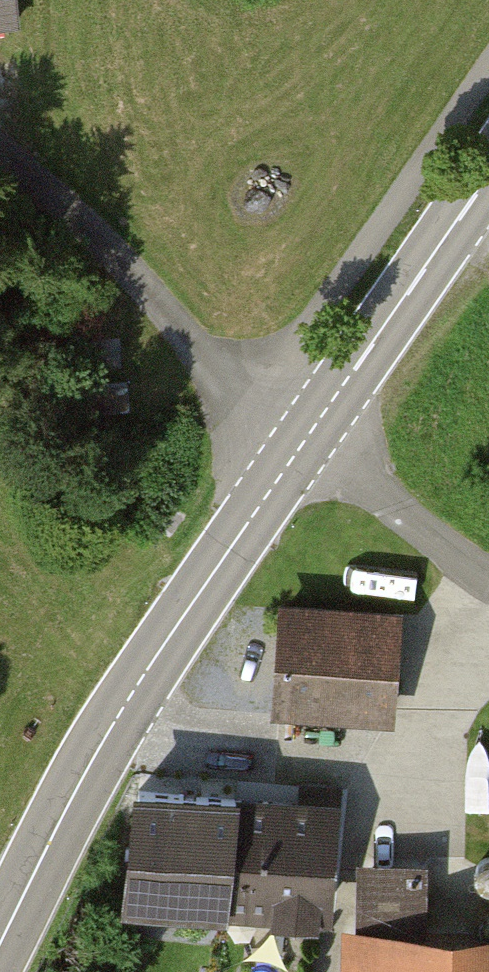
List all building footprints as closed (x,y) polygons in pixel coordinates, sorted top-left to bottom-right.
[(23,33),(21,0),(0,0),(0,35),(23,33)] [(128,376),(125,334),(71,338),(75,380),(128,376)] [(292,615),(284,703),(396,713),(404,625),(292,615)] [(145,801),(137,895),(341,913),(349,818),(145,801)] [(380,971),(488,971),(488,935),(382,930),(380,971)]
